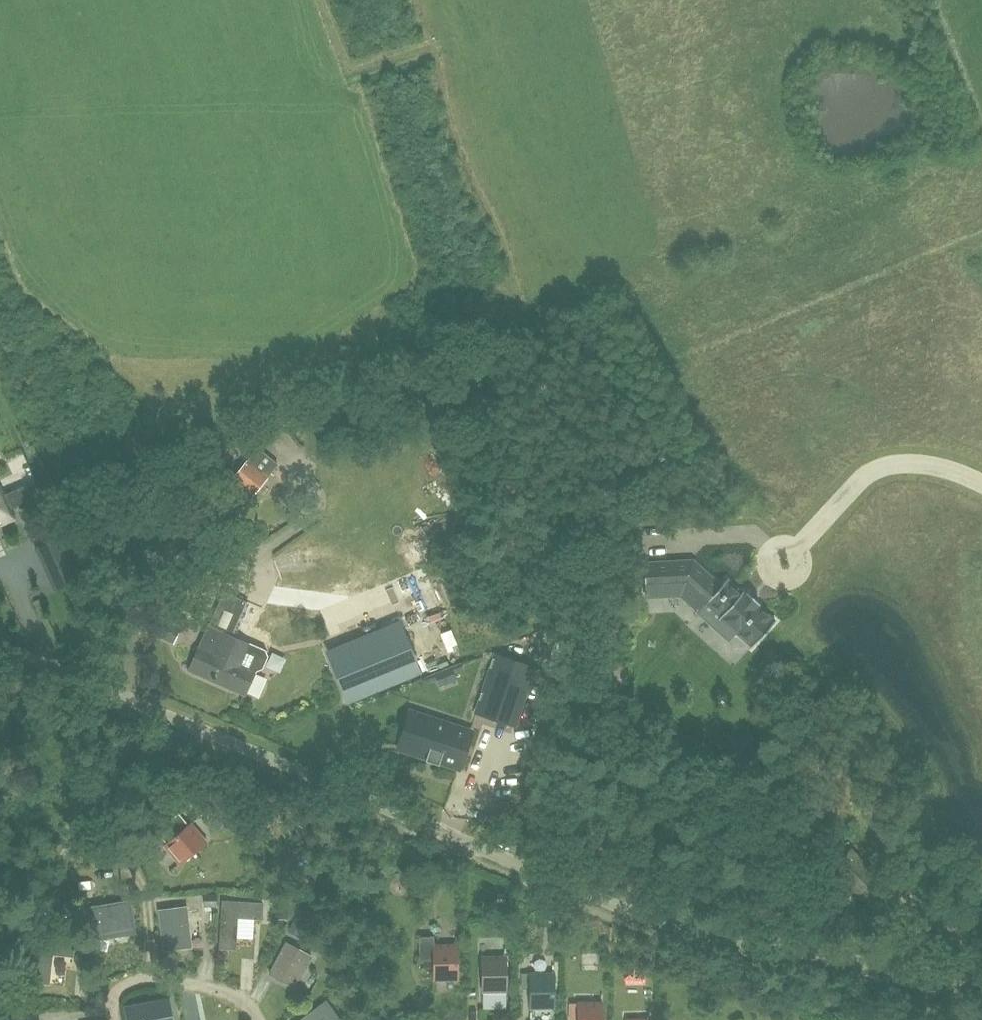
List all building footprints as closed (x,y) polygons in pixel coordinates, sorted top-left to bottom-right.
[(243,506),(276,465),(256,449),(223,490),(243,506)] [(0,489),(0,524),(13,519),(8,508),(22,502),(16,487),(2,493),(0,489)] [(36,546),(54,585),(76,575),(58,536),(36,546)] [(698,611),(721,585),(692,560),(644,561),(645,595),(679,594),(698,611)] [(278,587),(300,598),(307,585),(284,573),(278,587)] [(721,585),(698,611),(697,612),(728,640),(735,632),(750,646),(751,647),(775,621),(774,620),(773,620),(756,605),(757,604),(758,604),(758,603),(746,592),(746,593),(746,594),(745,595),(743,593),(743,592),(742,591),(741,593),(727,580),(726,579),(721,585)] [(208,626),(188,670),(202,677),(203,675),(245,694),(256,670),(262,667),(267,656),(265,650),(231,634),(246,599),(224,589),(208,626)] [(158,617),(151,632),(173,642),(180,627),(158,617)] [(397,626),(330,653),(349,698),(416,671),(397,626)] [(715,660),(730,653),(723,639),(709,646),(715,660)] [(495,655),(476,712),(514,725),(533,668),(495,655)] [(470,731),(416,713),(412,727),(409,737),(423,742),(424,743),(419,756),(425,758),(457,769),(470,731)] [(180,863),(206,841),(191,822),(164,845),(180,863)] [(864,901),(884,882),(851,848),(832,867),(864,901)] [(162,950),(192,947),(186,905),(157,909),(162,950)] [(241,947),(241,918),(228,918),(228,947),(241,947)] [(242,936),(266,936),(266,918),(242,918),(242,936)] [(105,935),(134,939),(136,927),(107,923),(105,935)] [(433,945),(433,937),(419,937),(420,968),(434,968),(434,980),(458,980),(457,945),(433,945)] [(297,987),(312,956),(286,943),(271,974),(297,987)] [(482,992),(506,992),(506,957),(482,957),(482,992)] [(530,1008),(554,1008),(553,974),(530,974),(530,1008)] [(329,1001),(305,1019),(344,1019),(329,1001)] [(177,1003),(161,1004),(162,1019),(178,1019),(177,1003)] [(602,1004),(578,1003),(578,1019),(602,1019),(602,1004)]
